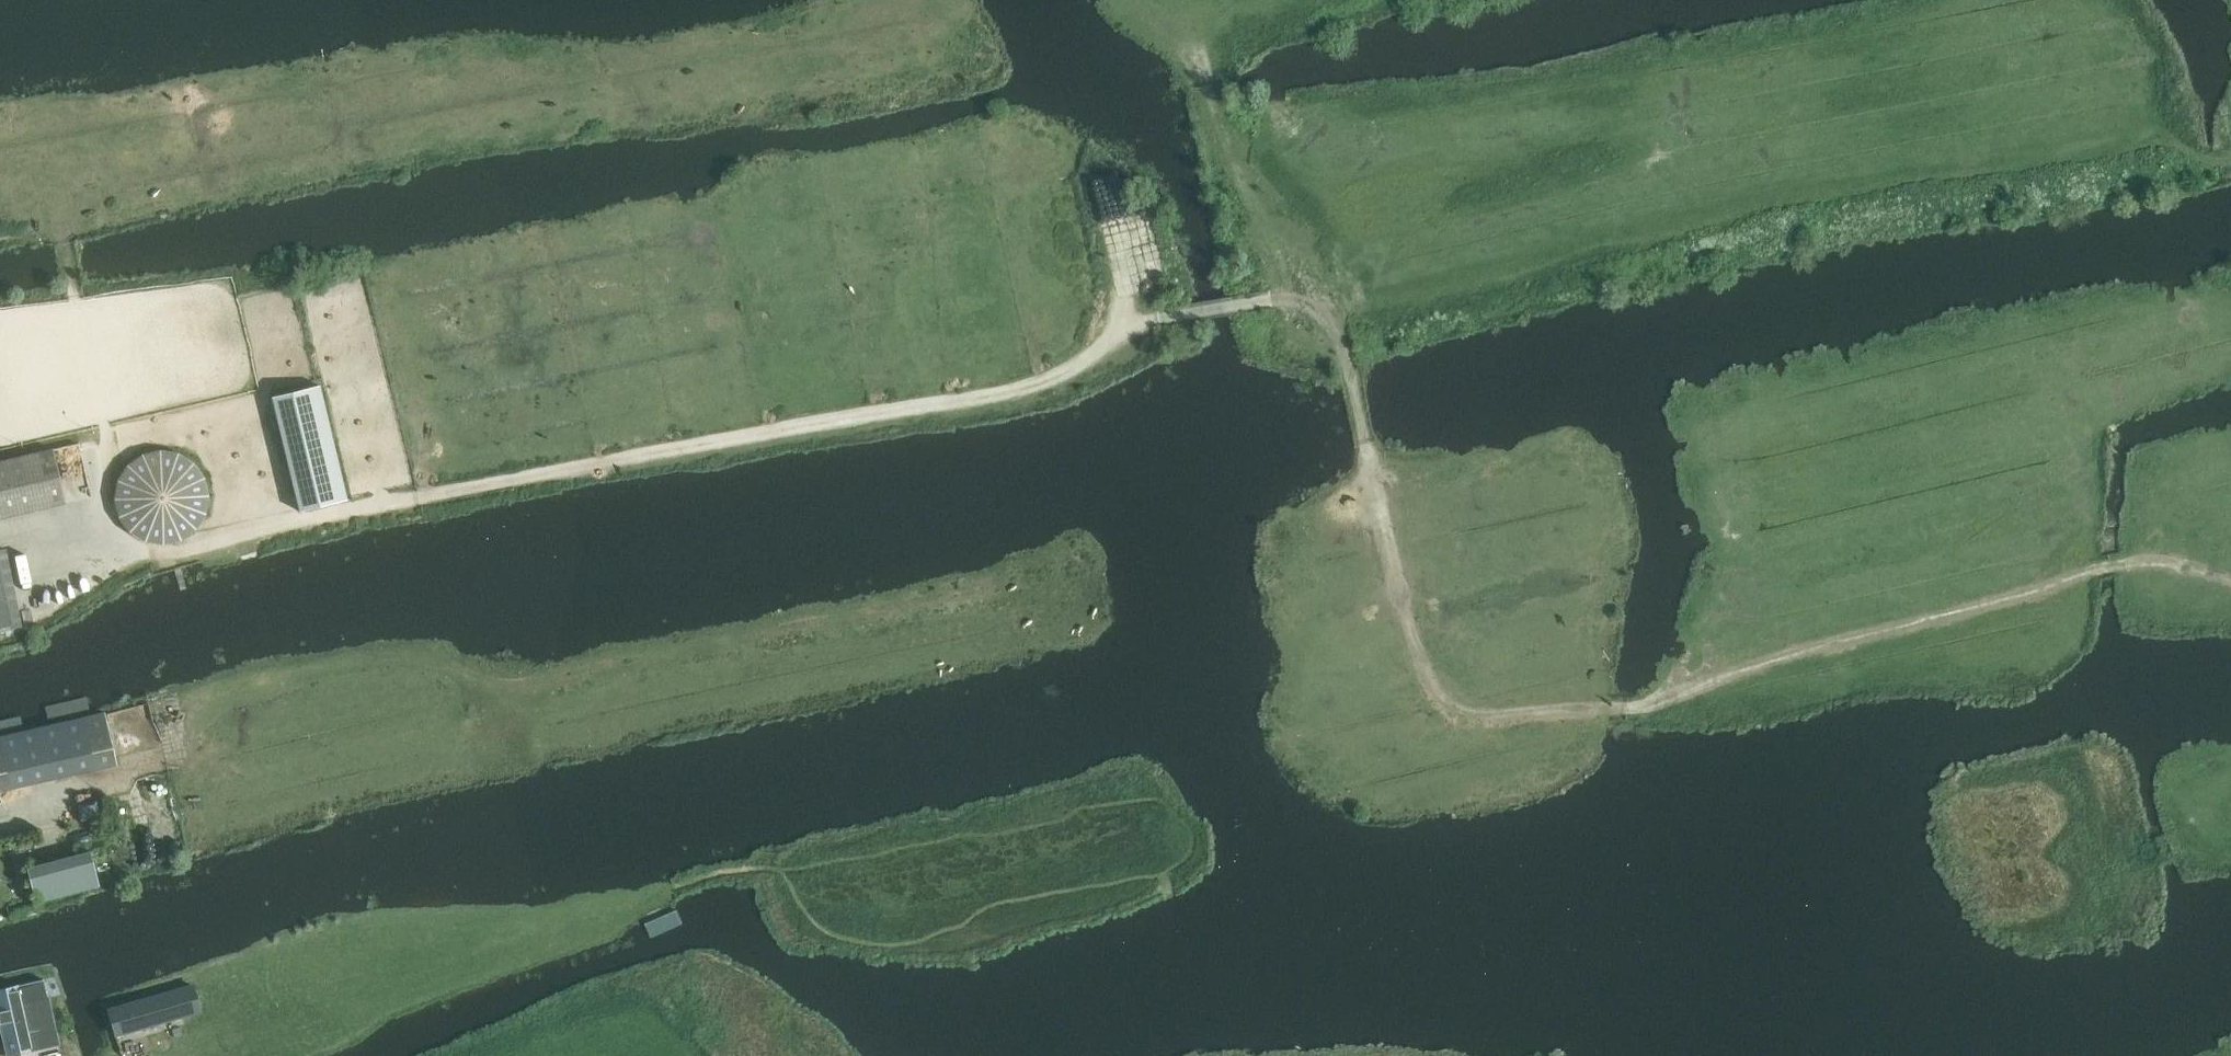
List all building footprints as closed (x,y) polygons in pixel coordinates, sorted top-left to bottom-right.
[(319,385),(272,396),(299,511),(347,499),(319,385)] [(66,504),(53,449),(0,461),(0,520),(66,504)] [(199,508),(200,500),(199,491),(196,482),(192,475),(186,468),(180,463),(174,460),(166,458),(157,457),(149,458),(141,460),(136,463),(128,468),(122,475),(118,483),(115,492),(114,500),(115,508),(118,516),(122,524),(127,530),(134,536),(142,540),(152,542),(159,542),(167,541),(175,538),(181,535),(188,529),(192,524),(197,516),(199,508)] [(0,549),(0,631),(24,626),(8,548),(0,549)] [(116,764),(104,712),(0,737),(0,792),(116,764)] [(100,887),(90,851),(27,868),(36,903),(100,887)] [(250,997),(241,961),(110,1002),(121,1038),(151,1028),(146,1013),(152,1011),(155,1023),(187,1013),(184,1002),(219,990),(223,1005),(250,997)] [(33,982),(0,989),(0,1024),(7,1055),(31,1050),(32,1052),(61,1046),(45,979),(33,982)]
